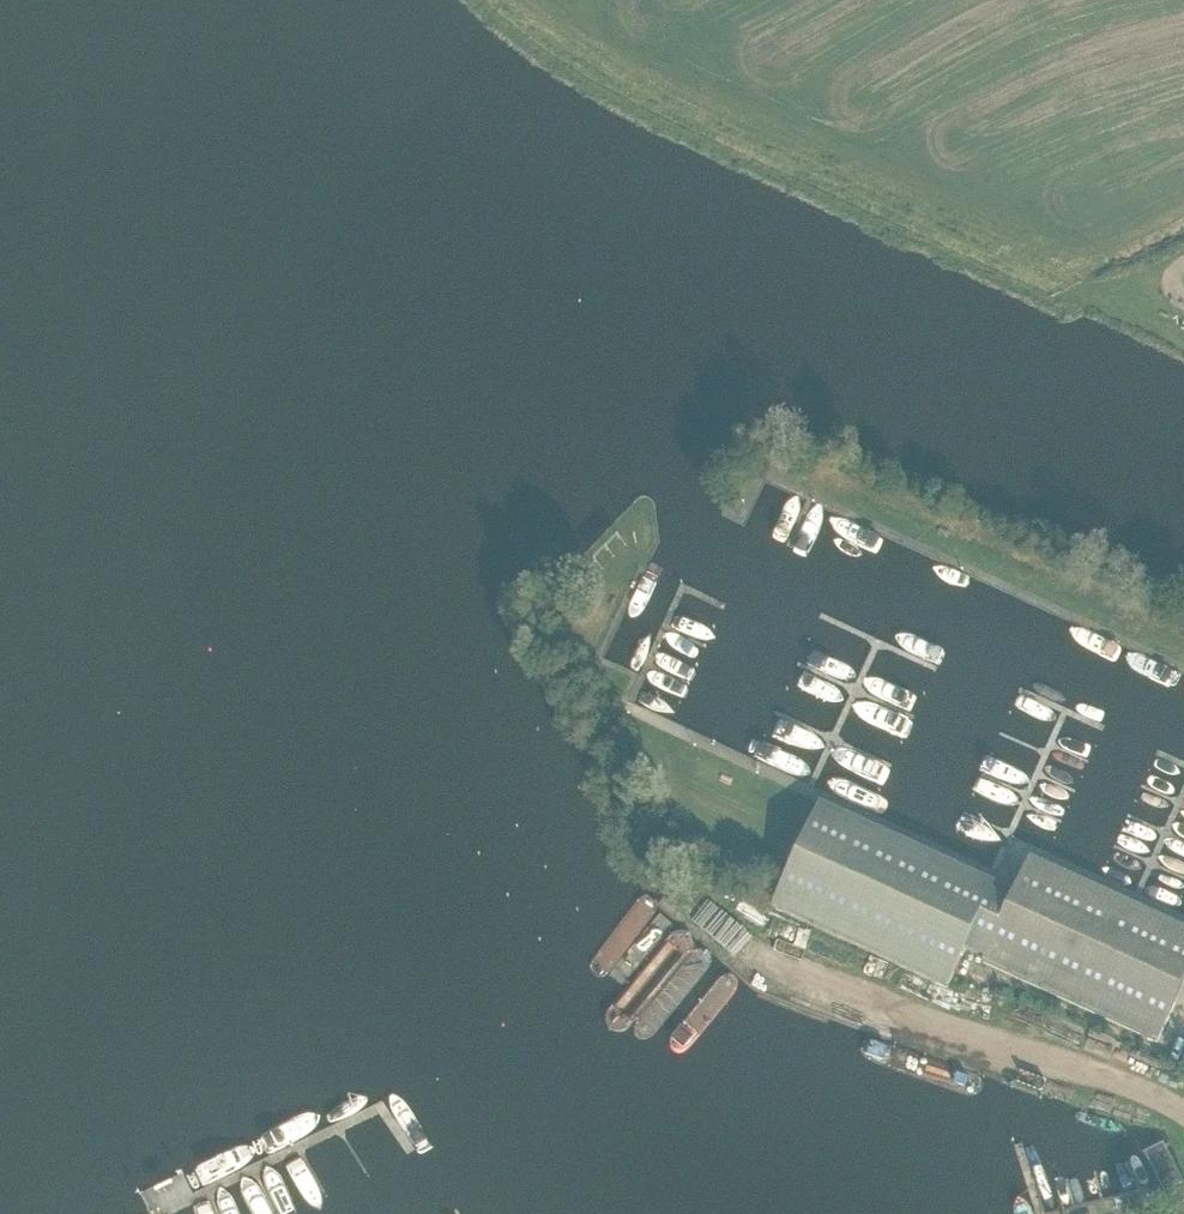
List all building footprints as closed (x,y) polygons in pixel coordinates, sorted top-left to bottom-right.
[(992,888),(995,882),(820,802),(784,880),(771,908),(948,988),(965,950),(985,959),(983,963),(1157,1043),(1183,984),(1183,929),(1031,859),(1013,898),(992,888)] [(767,960),(778,937),(735,916),(724,940),(767,960)] [(1135,1147),(1169,1213),(1183,1213),(1183,1180),(1161,1136),(1135,1147)]
